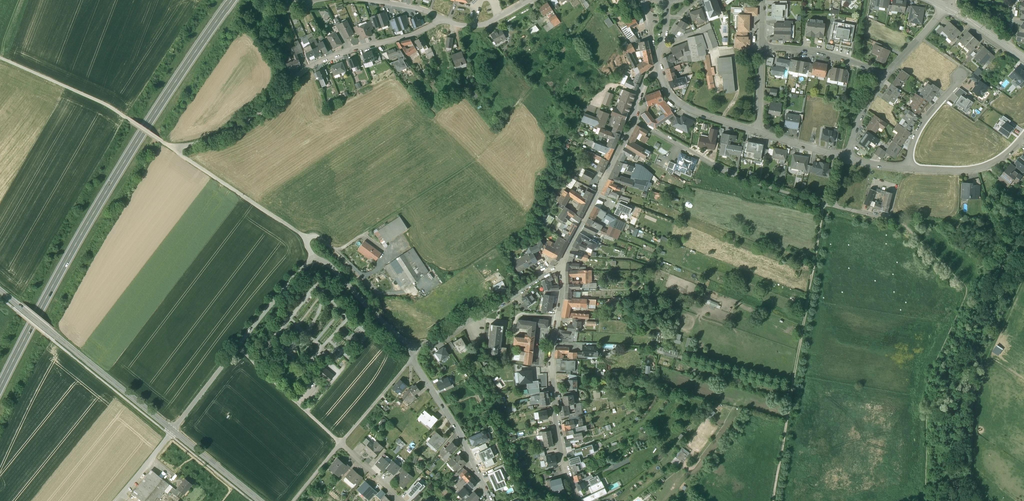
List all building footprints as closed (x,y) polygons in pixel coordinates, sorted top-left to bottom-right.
[(706,5),(708,11),(710,16),(720,13),(717,5),(715,0),(705,0),(706,5)] [(896,0),(892,0),(891,6),(891,10),(897,11),(899,0),(896,0)] [(905,2),(899,0),(897,11),(903,12),(904,12),(904,8),(905,2)] [(547,3),(538,9),(543,16),(552,10),(547,3)] [(776,18),(784,18),(784,14),(787,14),(787,4),(780,4),(773,4),(772,18),(776,18)] [(923,8),(910,6),(910,7),(909,13),(909,15),(913,15),(911,23),(921,24),(923,8)] [(701,9),(690,13),(692,20),(698,18),(699,23),(705,21),(706,21),(705,18),(701,9)] [(383,13),(377,15),(382,27),(387,25),(386,22),(383,14),(383,13)] [(377,15),(372,17),(375,26),(376,29),(382,27),(377,15)] [(556,15),(549,20),(550,22),(552,24),(558,20),(556,15)] [(745,15),(737,15),(736,16),(736,18),(737,19),(738,19),(738,23),(743,24),(743,23),(749,23),(749,15),(745,15)] [(403,16),(398,18),(402,30),(407,28),(406,25),(403,16)] [(634,19),(626,24),(625,24),(626,26),(621,30),(628,38),(633,35),(630,31),(630,30),(630,29),(637,25),(637,24),(643,21),(642,16),(634,19)] [(609,17),(604,21),(609,27),(613,24),(609,17)] [(398,18),(392,20),(395,29),(396,32),(402,30),(398,18)] [(411,19),(411,20),(413,25),(414,28),(422,25),(420,20),(417,21),(416,18),(411,19)] [(816,20),(810,19),(809,23),(807,23),(806,36),(814,37),(816,20)] [(688,24),(680,20),(677,25),(684,30),(688,24)] [(823,20),(816,20),(814,37),(823,38),(824,24),(823,24),(823,20)] [(341,25),(339,21),(335,24),(336,26),(338,31),(339,31),(341,30),(346,38),(353,34),(347,22),(341,25)] [(550,22),(543,27),(547,32),(551,29),(554,27),(552,24),(550,22)] [(831,39),(851,43),(855,26),(834,22),(831,39)] [(695,30),(692,31),(686,34),(687,38),(688,42),(691,58),(692,58),(692,62),(693,62),(704,60),(703,56),(706,55),(705,50),(707,49),(707,50),(718,46),(712,29),(709,23),(707,24),(695,30)] [(743,24),(738,23),(738,27),(737,27),(736,28),(736,30),(737,31),(747,31),(749,31),(749,23),(743,23),(743,24)] [(944,28),(942,31),(948,36),(955,28),(949,23),(944,28)] [(367,24),(362,26),(367,37),(372,35),(370,30),(368,24),(367,24)] [(675,24),(670,32),(675,36),(678,31),(682,33),(684,30),(677,25),(675,24)] [(528,30),(532,35),(539,30),(535,25),(528,30)] [(358,28),(357,28),(359,34),(362,39),(367,37),(362,26),(358,28)] [(948,36),(947,37),(951,41),(955,37),(959,32),(955,28),(948,36)] [(501,30),(492,35),(496,43),(506,39),(505,37),(506,36),(505,34),(504,34),(503,34),(501,30)] [(335,32),(327,36),(334,49),(341,44),(335,33),(335,32)] [(963,38),(959,42),(964,46),(972,37),(967,33),(963,38)] [(681,36),(668,42),(669,45),(687,38),(686,34),(684,35),(681,36)] [(958,39),(954,43),(956,46),(959,42),(963,38),(961,35),(958,39)] [(314,37),(308,40),(309,43),(310,45),(316,42),(314,37)] [(422,37),(415,41),(419,49),(420,50),(422,49),(422,48),(423,47),(424,51),(428,49),(426,45),(422,37)] [(737,37),(736,37),(735,47),(740,47),(746,47),(748,47),(748,44),(749,44),(749,40),(749,37),(746,37),(737,37)] [(955,37),(951,41),(949,43),(952,45),(954,43),(958,39),(955,37)] [(972,37),(964,46),(969,51),(970,51),(973,47),(978,42),(972,37)] [(647,41),(639,43),(638,43),(640,51),(641,51),(649,49),(647,41)] [(323,42),(317,44),(322,55),(328,52),(323,42)] [(688,42),(671,48),(670,48),(673,54),(675,58),(679,56),(682,56),(683,60),(683,63),(692,62),(692,58),(691,58),(688,42)] [(638,67),(631,54),(631,52),(627,45),(622,48),(626,55),(627,57),(629,61),(632,66),(634,68),(637,67),(638,67)] [(881,47),(875,45),(872,52),(881,56),(879,61),(884,63),(889,51),(881,47)] [(404,47),(400,49),(406,58),(416,51),(414,46),(409,49),(408,55),(405,55),(405,49),(406,49),(404,47)] [(318,47),(313,50),(316,58),(322,55),(318,47)] [(973,47),(970,51),(969,51),(966,55),(969,57),(970,55),(976,49),(973,47)] [(984,48),(975,57),(984,65),(987,60),(992,55),(991,55),(983,49),(984,48)] [(406,59),(400,50),(396,51),(395,49),(387,52),(389,59),(390,59),(390,60),(394,59),(393,58),(397,56),(398,60),(399,62),(403,60),(406,59)] [(649,49),(641,51),(643,57),(644,61),(651,60),(649,49)] [(312,50),(306,53),(307,55),(305,56),(307,59),(308,59),(309,61),(316,58),(313,50),(312,50)] [(372,51),(363,55),(365,61),(366,63),(374,60),(375,61),(377,60),(375,55),(373,55),(372,51)] [(462,52),(451,55),(455,67),(466,63),(465,59),(464,59),(462,52)] [(673,54),(662,58),(663,61),(665,69),(673,67),(679,65),(683,63),(683,60),(676,63),(675,58),(673,54)] [(706,55),(703,56),(704,60),(709,89),(714,88),(708,55),(706,55)] [(731,57),(721,58),(723,74),(724,93),(734,92),(731,57)] [(351,58),(349,59),(349,60),(348,60),(351,69),(355,67),(358,66),(355,58),(351,59),(351,58)] [(787,60),(777,59),(776,65),(777,65),(777,68),(772,67),(771,72),(772,72),(772,74),(782,76),(782,74),(783,74),(784,66),(786,66),(787,60)] [(295,61),(286,64),(289,71),(293,69),(293,68),(300,65),(298,60),(295,61)] [(398,60),(393,62),(395,66),(396,68),(397,67),(399,72),(401,71),(401,70),(407,67),(403,60),(399,62),(398,60)] [(651,60),(644,61),(645,62),(642,64),(638,67),(637,67),(640,72),(641,74),(641,73),(653,65),(651,60)] [(800,61),(794,60),(793,61),(792,67),(792,71),(798,72),(800,61)] [(807,63),(800,61),(798,72),(805,74),(806,70),(807,63)] [(342,62),(331,67),(335,75),(345,71),(342,62)] [(812,73),(812,75),(818,76),(820,64),(814,63),(814,64),(812,73)] [(827,65),(820,64),(818,76),(824,77),(826,68),(827,65)] [(673,67),(665,69),(669,81),(676,79),(674,71),(673,67)] [(1008,76),(1018,85),(1023,79),(1023,73),(1017,67),(1008,76)] [(840,69),(833,68),(832,71),(831,78),(830,80),(837,81),(840,69)] [(324,69),(316,72),(319,80),(323,79),(327,77),(324,69)] [(846,70),(840,69),(837,81),(844,82),(846,73),(846,70)] [(637,76),(636,80),(634,83),(638,85),(642,75),(641,73),(641,74),(640,72),(638,76),(637,76)] [(981,78),(974,73),(970,78),(975,82),(976,82),(976,81),(978,82),(979,81),(981,78)] [(901,74),(898,78),(896,77),(895,79),(892,84),(897,88),(898,88),(906,77),(901,74)] [(683,77),(676,79),(678,85),(685,83),(684,79),(683,77)] [(676,79),(669,81),(671,88),(678,85),(676,79)] [(627,80),(624,85),(636,91),(638,85),(634,83),(634,84),(627,80)] [(988,87),(979,81),(978,82),(976,81),(976,82),(975,82),(974,83),(975,85),(976,86),(972,91),(975,93),(976,94),(977,95),(979,95),(980,94),(982,95),(983,95),(984,94),(985,92),(985,91),(988,87)] [(931,86),(927,84),(924,89),(934,95),(937,90),(931,86)] [(896,90),(890,86),(887,91),(896,98),(899,93),(896,90)] [(967,93),(960,88),(954,93),(959,98),(962,94),(965,96),(967,93)] [(934,95),(924,89),(921,93),(924,96),(930,100),(934,95)] [(635,95),(624,90),(617,109),(614,108),(611,115),(615,116),(618,117),(626,120),(635,95)] [(660,91),(653,93),(657,103),(663,101),(660,91)] [(896,98),(887,91),(883,96),(889,100),(893,102),(896,98)] [(653,93),(644,96),(648,106),(656,103),(657,103),(653,93)] [(923,98),(915,93),(912,98),(915,101),(912,106),(913,107),(920,112),(927,101),(923,98)] [(965,96),(962,94),(959,98),(958,100),(957,99),(955,103),(963,108),(962,110),(966,113),(973,103),(970,101),(971,100),(968,97),(967,98),(965,96)] [(657,103),(656,103),(664,114),(671,110),(663,101),(657,103)] [(774,103),(773,106),(770,106),(768,113),(780,115),(782,104),(774,103)] [(920,112),(913,107),(910,111),(917,116),(920,112)] [(654,120),(646,110),(641,115),(648,124),(649,123),(654,120)] [(664,114),(654,121),(654,120),(649,123),(651,126),(655,128),(668,119),(674,114),(671,110),(664,114)] [(910,111),(909,110),(905,115),(908,117),(904,123),(911,128),(918,117),(910,111)] [(599,111),(596,120),(593,119),(590,125),(600,129),(603,130),(608,115),(599,111)] [(593,119),(593,118),(585,114),(582,122),(590,125),(593,119)] [(676,118),(674,114),(668,119),(673,124),(672,126),(676,128),(677,126),(680,120),(680,119),(676,118)] [(799,116),(787,114),(785,127),(797,129),(798,122),(799,116)] [(887,124),(875,115),(867,127),(875,133),(879,127),(883,129),(887,124)] [(693,121),(681,116),(680,119),(680,120),(677,126),(683,129),(683,131),(688,133),(693,121)] [(1008,124),(1011,121),(1003,116),(1001,119),(1003,120),(1008,124)] [(626,120),(618,117),(614,127),(615,128),(622,130),(626,120)] [(1014,128),(1008,124),(1003,120),(1000,125),(1002,127),(999,131),(1007,137),(1010,132),(1011,133),(1014,128)] [(902,126),(898,123),(894,128),(899,132),(894,139),(902,144),(910,132),(902,126)] [(911,128),(904,123),(902,126),(909,131),(911,128)] [(648,132),(637,125),(631,135),(636,138),(638,139),(642,134),(645,136),(648,132)] [(875,133),(867,127),(865,130),(867,131),(873,135),(875,133)] [(603,130),(600,129),(598,135),(610,139),(611,137),(614,138),(616,133),(614,132),(613,134),(603,130)] [(708,139),(700,137),(698,146),(713,149),(715,142),(717,130),(710,129),(708,139)] [(834,131),(827,130),(826,132),(824,131),(822,132),(822,133),(823,135),(822,139),(826,140),(827,141),(829,142),(830,141),(833,142),(833,139),(835,132),(834,131)] [(873,135),(867,131),(859,143),(862,145),(865,148),(866,146),(870,141),(876,145),(880,140),(873,135)] [(614,138),(611,137),(610,139),(607,146),(614,149),(617,142),(620,134),(616,133),(614,138)] [(723,134),(722,136),(721,143),(723,144),(723,143),(729,144),(729,140),(734,141),(735,136),(723,134)] [(628,140),(625,146),(624,147),(635,153),(635,154),(644,158),(645,158),(646,159),(648,156),(649,156),(650,155),(650,154),(651,153),(651,152),(650,152),(646,150),(646,151),(633,143),(628,140)] [(764,144),(746,141),(746,142),(744,150),(743,156),(761,160),(761,158),(763,150),(764,144)] [(900,146),(893,141),(886,152),(894,158),(901,147),(900,146)] [(598,144),(593,142),(589,152),(594,155),(597,148),(598,144)] [(729,144),(723,143),(723,144),(721,153),(727,154),(727,156),(728,153),(737,155),(737,153),(741,154),(741,150),(742,147),(741,147),(741,148),(731,146),(731,145),(729,144)] [(614,150),(602,145),(601,149),(600,150),(607,153),(611,154),(614,150)] [(635,153),(624,147),(621,153),(625,155),(632,159),(635,154),(635,153)] [(879,147),(874,153),(878,156),(883,150),(879,147)] [(786,150),(774,148),(773,158),(780,159),(785,160),(786,153),(786,150)] [(676,164),(674,169),(685,173),(687,169),(692,171),(696,159),(680,153),(676,164)] [(808,157),(794,155),(791,167),(803,170),(804,170),(805,166),(806,166),(806,165),(808,157)] [(599,163),(598,166),(604,169),(608,161),(604,159),(602,158),(599,163)] [(617,160),(610,176),(617,178),(619,173),(619,171),(621,166),(623,163),(621,162),(617,160)] [(676,164),(669,161),(665,170),(672,174),(674,169),(676,164)] [(828,164),(820,162),(817,174),(826,175),(827,169),(828,164)] [(640,166),(636,164),(635,166),(635,167),(635,168),(632,178),(637,179),(640,166)] [(640,166),(637,179),(655,184),(657,179),(643,167),(640,166)] [(1010,167),(1002,178),(1000,177),(1008,184),(1009,183),(1011,180),(1012,180),(1014,181),(1016,179),(1018,181),(1022,176),(1014,170),(1010,167)] [(593,174),(585,170),(583,175),(582,177),(590,181),(593,174)] [(634,181),(621,177),(620,179),(619,182),(632,186),(634,181)] [(1008,184),(1000,177),(998,180),(1008,187),(1010,184),(1009,183),(1008,184)] [(571,178),(567,183),(567,184),(566,186),(571,189),(576,181),(571,178)] [(979,178),(973,180),(973,184),(972,186),(978,186),(978,185),(981,184),(979,178)] [(616,181),(608,179),(606,182),(605,186),(613,189),(614,190),(616,185),(614,184),(616,181)] [(634,181),(632,186),(644,190),(648,182),(634,179),(634,181)] [(973,184),(969,184),(964,184),(964,183),(963,183),(963,197),(971,198),(970,198),(972,198),(972,196),(979,196),(979,186),(978,186),(972,186),(973,184)] [(605,186),(603,189),(601,193),(601,194),(605,195),(609,197),(611,192),(613,189),(605,186)] [(584,191),(578,188),(575,192),(576,192),(583,197),(585,194),(583,193),(584,191)] [(870,188),(864,204),(870,206),(870,205),(869,205),(875,191),(876,191),(870,188)] [(575,192),(571,189),(569,193),(571,195),(582,202),(585,198),(583,197),(576,192),(575,192)] [(569,193),(564,190),(558,202),(564,206),(571,195),(569,193)] [(588,191),(586,191),(585,194),(583,197),(585,198),(590,201),(593,194),(588,191)] [(893,194),(885,191),(884,195),(882,202),(881,205),(878,203),(875,202),(873,207),(880,210),(888,212),(893,194)] [(663,194),(653,192),(650,199),(660,202),(663,194)] [(582,202),(576,214),(581,218),(590,201),(585,198),(582,202)] [(598,200),(594,206),(600,209),(603,203),(598,200)] [(626,206),(620,203),(615,214),(619,216),(621,212),(629,215),(632,209),(626,206)] [(600,209),(594,206),(589,216),(595,219),(596,216),(597,215),(603,218),(606,213),(606,212),(603,211),(603,210),(600,209)] [(565,207),(557,218),(562,221),(567,214),(570,210),(565,207)] [(581,218),(570,210),(567,214),(579,222),(581,218)] [(614,217),(606,213),(603,218),(612,222),(617,225),(619,221),(619,220),(614,217)] [(550,227),(554,218),(549,215),(544,223),(550,227)] [(400,216),(378,231),(386,243),(408,229),(400,216)] [(595,219),(589,216),(585,224),(590,227),(591,226),(601,230),(602,228),(602,227),(593,222),(595,219)] [(569,232),(567,235),(566,234),(563,239),(569,242),(577,226),(573,224),(572,227),(569,232)] [(590,227),(585,224),(582,229),(595,235),(597,230),(590,227)] [(610,226),(608,230),(606,235),(615,238),(618,231),(615,230),(616,229),(610,226)] [(597,243),(580,233),(575,241),(580,243),(582,240),(582,239),(583,240),(589,244),(587,247),(592,249),(597,243)] [(555,244),(549,256),(553,258),(557,260),(559,261),(569,242),(563,239),(559,236),(555,244)] [(381,253),(365,241),(358,250),(364,255),(366,252),(376,260),(381,253)] [(587,247),(580,243),(575,241),(573,246),(578,249),(579,249),(580,248),(585,250),(586,249),(587,247)] [(547,244),(542,252),(549,256),(555,244),(552,242),(550,246),(547,244)] [(533,252),(534,254),(540,251),(537,246),(531,249),(531,250),(533,252)] [(413,248),(385,266),(393,279),(395,277),(403,289),(429,272),(413,248)] [(577,253),(570,251),(568,259),(572,260),(573,256),(581,258),(582,254),(577,253)] [(534,254),(533,252),(528,255),(533,263),(537,260),(534,254)] [(533,263),(528,255),(513,263),(518,272),(533,264),(533,263)] [(571,263),(567,263),(566,271),(570,271),(570,270),(572,270),(572,268),(577,268),(577,264),(575,264),(571,263)] [(570,271),(566,271),(566,284),(571,284),(572,284),(572,283),(572,276),(578,276),(577,271),(570,271)] [(588,271),(582,271),(582,276),(583,282),(578,282),(578,284),(580,284),(580,283),(585,283),(591,283),(591,271),(588,271)] [(549,277),(541,281),(545,291),(551,289),(550,286),(549,281),(550,280),(549,277)] [(507,290),(502,281),(493,286),(497,292),(501,289),(503,293),(507,290)] [(571,284),(566,284),(565,291),(571,292),(571,289),(580,288),(582,288),(582,287),(585,287),(585,283),(580,283),(580,284),(578,284),(572,284),(571,284)] [(531,294),(527,296),(526,296),(524,297),(524,298),(523,299),(525,302),(527,306),(528,305),(535,300),(531,294)] [(550,295),(544,294),(543,301),(552,303),(554,296),(550,295)] [(705,297),(703,302),(715,307),(717,303),(705,297)] [(571,299),(565,299),(562,312),(569,312),(570,307),(572,307),(573,299),(571,298),(571,299)] [(576,299),(573,299),(572,307),(580,307),(580,305),(580,302),(580,299),(576,299)] [(588,299),(580,299),(580,302),(580,305),(580,307),(585,307),(586,306),(586,303),(588,303),(588,299)] [(552,303),(543,301),(542,309),(548,310),(551,310),(552,303)] [(525,302),(519,306),(522,310),(524,311),(529,307),(528,305),(527,306),(525,302)] [(533,321),(518,320),(517,327),(528,328),(528,334),(535,335),(536,326),(536,322),(533,321)] [(581,321),(573,321),(573,325),(568,325),(568,331),(577,332),(580,332),(580,331),(577,331),(578,328),(580,328),(581,321)] [(504,325),(491,324),(490,330),(491,330),(490,336),(489,336),(489,340),(490,340),(489,347),(491,347),(491,351),(493,354),(495,354),(498,352),(499,348),(501,348),(501,347),(501,341),(502,341),(503,338),(502,338),(503,331),(504,325)] [(679,340),(681,334),(675,333),(672,342),(680,344),(681,340),(679,340)] [(528,334),(525,334),(525,337),(525,339),(527,340),(526,345),(526,348),(525,347),(525,351),(524,354),(525,354),(525,361),(524,363),(531,364),(533,352),(534,348),(533,348),(534,339),(536,339),(536,335),(535,335),(528,334)] [(525,337),(515,336),(514,344),(526,345),(527,340),(525,339),(525,337)] [(461,338),(453,343),(459,352),(463,349),(467,347),(461,338)] [(604,348),(611,348),(611,354),(615,354),(615,344),(604,344),(604,348)] [(583,352),(583,353),(577,353),(577,359),(584,359),(584,356),(598,357),(598,356),(597,356),(597,353),(598,353),(598,352),(598,351),(597,351),(598,347),(592,346),(591,346),(591,347),(589,347),(589,346),(586,346),(584,346),(583,346),(583,349),(583,350),(583,352)] [(657,353),(670,356),(671,353),(678,355),(679,351),(659,346),(657,353)] [(566,348),(555,347),(555,358),(556,358),(559,358),(560,355),(560,352),(565,353),(566,348)] [(441,360),(449,355),(444,348),(436,353),(441,360)] [(325,351),(323,353),(319,357),(322,360),(326,356),(328,354),(325,351)] [(438,362),(441,360),(436,353),(433,355),(438,362)] [(520,354),(514,353),(513,360),(525,361),(525,354),(524,354),(520,354)] [(562,360),(560,360),(560,364),(560,371),(566,371),(566,374),(571,374),(571,371),(575,371),(575,361),(562,360)] [(650,371),(650,366),(646,366),(645,374),(656,374),(656,371),(650,371)] [(331,374),(324,368),(319,374),(326,380),(331,374)] [(527,382),(532,382),(531,371),(519,372),(520,383),(527,382)] [(450,384),(448,378),(444,380),(444,379),(440,380),(441,381),(437,383),(440,390),(444,388),(451,385),(450,384)] [(405,385),(400,380),(393,389),(398,393),(399,391),(405,385)] [(569,380),(568,380),(568,388),(577,388),(577,380),(569,380)] [(527,382),(527,389),(530,389),(539,388),(538,381),(532,382),(527,382)] [(451,385),(444,388),(446,391),(454,387),(452,383),(450,384),(451,385)] [(405,385),(399,391),(402,394),(407,387),(405,385)] [(416,385),(408,391),(410,393),(413,397),(414,396),(420,391),(416,385)] [(569,392),(562,393),(564,405),(567,405),(574,404),(572,392),(569,392)] [(410,393),(407,397),(404,400),(409,405),(416,398),(414,396),(413,397),(410,393)] [(574,404),(567,405),(568,415),(569,419),(582,415),(580,403),(574,404)] [(564,405),(559,406),(561,416),(568,415),(567,405),(564,405)] [(547,411),(538,412),(540,419),(538,419),(539,420),(548,419),(547,411)] [(432,418),(425,412),(420,418),(422,419),(421,420),(426,425),(427,424),(430,427),(437,420),(433,416),(432,418)] [(565,423),(562,424),(563,431),(571,429),(571,428),(575,427),(574,420),(565,422),(565,423)] [(550,430),(542,432),(543,435),(543,439),(552,438),(550,430)] [(482,432),(470,438),(473,445),(481,441),(487,438),(485,434),(485,433),(485,432),(484,431),(482,432)] [(443,438),(436,432),(428,442),(437,450),(447,439),(448,438),(447,437),(445,435),(443,438)] [(573,435),(567,436),(564,436),(565,442),(570,441),(574,440),(583,439),(581,433),(573,435)] [(366,438),(362,443),(366,447),(370,442),(366,438)] [(398,438),(395,442),(403,448),(406,444),(398,438)] [(552,438),(543,439),(544,444),(542,444),(543,447),(545,447),(553,445),(552,438)] [(379,443),(376,447),(370,442),(366,447),(364,448),(367,450),(366,451),(371,456),(372,455),(374,458),(383,447),(379,443)] [(458,447),(452,442),(446,449),(448,452),(451,454),(458,447)] [(592,445),(575,450),(577,454),(581,452),(583,458),(588,457),(587,456),(595,453),(592,445)] [(446,449),(444,447),(439,453),(443,458),(448,452),(446,449)] [(490,447),(478,452),(486,468),(495,464),(492,457),(495,456),(490,447)] [(681,461),(683,463),(690,453),(683,448),(672,463),(677,466),(681,461)] [(459,455),(456,458),(454,456),(448,462),(455,470),(460,465),(464,461),(465,461),(459,455)] [(550,455),(546,456),(547,462),(544,463),(545,467),(548,466),(548,467),(557,465),(555,456),(551,457),(550,455)] [(392,461),(387,456),(384,459),(390,464),(392,461)] [(568,460),(570,466),(581,462),(579,456),(568,460)] [(381,457),(376,463),(378,465),(384,459),(381,457)] [(344,464),(338,459),(331,467),(338,473),(340,470),(344,474),(350,467),(345,463),(344,464)] [(384,459),(378,465),(378,466),(384,471),(386,468),(390,464),(384,459)] [(398,466),(392,461),(390,464),(386,468),(392,473),(393,473),(398,466)] [(577,464),(570,466),(573,476),(577,475),(580,473),(578,467),(579,466),(578,464),(577,464)] [(401,468),(399,471),(402,474),(405,471),(407,469),(403,465),(401,468)] [(398,466),(393,473),(395,475),(399,471),(401,468),(398,466)] [(462,467),(457,472),(460,475),(465,470),(463,467),(462,467)] [(502,468),(493,472),(495,477),(490,480),(495,491),(499,489),(498,487),(506,484),(504,480),(505,479),(505,478),(503,475),(505,474),(502,468)] [(132,493),(141,500),(143,500),(162,478),(151,470),(132,493)] [(354,471),(353,473),(351,471),(346,477),(354,484),(355,482),(360,476),(354,471)] [(411,476),(405,471),(402,474),(396,481),(403,487),(409,481),(407,480),(411,476)] [(467,472),(462,477),(467,483),(472,478),(473,478),(467,472)] [(577,475),(573,476),(575,483),(582,479),(580,473),(577,475)] [(462,477),(458,481),(463,486),(467,483),(462,477)] [(589,480),(583,482),(583,483),(585,488),(588,487),(597,482),(595,477),(593,478),(589,480)] [(143,500),(153,500),(160,492),(162,494),(164,491),(169,485),(162,478),(143,500)] [(182,482),(177,489),(176,490),(172,487),(170,490),(176,496),(180,491),(183,494),(192,484),(185,478),(182,482)] [(472,478),(467,483),(472,488),(477,483),(472,478)] [(561,478),(550,481),(552,488),(553,492),(560,490),(561,494),(565,493),(561,478)] [(582,479),(575,483),(576,486),(578,492),(581,490),(585,488),(583,483),(583,482),(582,479)] [(374,490),(365,481),(358,489),(369,500),(375,493),(373,491),(374,490)] [(408,493),(412,497),(418,489),(422,485),(418,481),(415,485),(414,485),(411,489),(408,493)] [(463,486),(458,481),(455,484),(460,489),(463,486)] [(601,481),(590,487),(593,494),(605,488),(601,481)] [(460,489),(457,493),(462,498),(467,493),(468,492),(463,486),(460,489)] [(581,499),(582,500),(592,500),(607,493),(605,488),(593,494),(581,499)] [(381,490),(377,495),(381,499),(384,495),(385,494),(381,490)] [(466,500),(467,500),(475,500),(477,499),(479,497),(474,492),(471,495),(466,500)]
